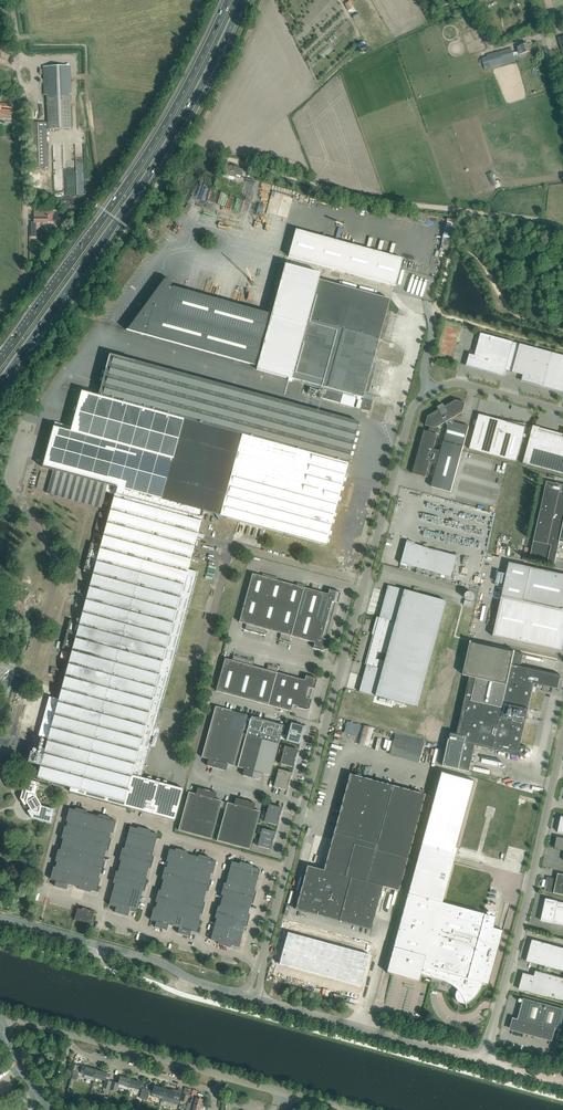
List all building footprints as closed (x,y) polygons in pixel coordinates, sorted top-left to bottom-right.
[(354,7),(350,1),(345,4),(349,11),(354,7)] [(357,44),(363,53),(370,50),(368,46),(368,47),(364,40),(357,44)] [(371,49),(379,46),(377,41),(368,45),(371,49)] [(528,43),(522,45),(517,46),(519,54),(530,51),(528,43)] [(487,56),(482,58),(485,70),(491,68),(492,68),(498,66),(511,62),(510,59),(514,58),(512,48),(487,55),(487,56)] [(48,122),(48,129),(72,128),(70,94),(71,94),(70,66),(44,67),(45,95),(47,95),(48,122)] [(0,104),(0,107),(0,117),(11,119),(12,105),(0,104)] [(48,129),(48,122),(30,123),(31,158),(30,158),(30,160),(31,160),(31,167),(48,166),(46,129),(48,129)] [(241,176),(243,169),(227,164),(223,177),(234,180),(235,174),(241,176)] [(34,211),(34,222),(53,222),(53,212),(34,211)] [(65,214),(62,217),(66,223),(70,219),(65,214)] [(295,229),(288,256),(396,286),(403,259),(295,229)] [(285,264),(256,369),(291,379),(307,319),(318,280),(320,274),(285,264)] [(269,314),(172,287),(172,288),(170,288),(172,281),(165,279),(128,330),(126,330),(255,365),(269,314)] [(307,319),(379,339),(383,340),(390,312),(387,311),(390,299),(318,280),(307,319)] [(373,362),(379,339),(307,319),(291,379),(317,386),(343,393),(356,396),(363,398),(365,392),(368,393),(376,363),(373,362)] [(514,342),(481,333),(475,355),(470,354),(466,366),(504,376),(506,370),(514,342)] [(520,344),(514,342),(506,370),(513,372),(520,344)] [(553,353),(520,344),(513,372),(512,372),(523,375),(522,381),(544,387),(553,353)] [(553,353),(544,387),(562,392),(562,355),(553,353)] [(108,362),(98,395),(122,402),(184,419),(240,434),(218,515),(221,515),(326,544),(328,535),(359,422),(283,402),(127,359),(110,354),(108,362)] [(340,403),(343,393),(317,386),(315,396),(340,403)] [(111,442),(122,402),(98,395),(81,391),(71,431),(54,426),(42,467),(53,470),(100,483),(111,442)] [(372,401),(363,398),(356,396),(354,407),(370,411),(372,401)] [(446,422),(448,426),(449,421),(454,422),(452,418),(463,412),(466,403),(456,400),(444,407),(445,408),(441,410),(440,409),(428,416),(426,426),(430,427),(429,432),(424,430),(422,439),(435,443),(438,434),(432,432),(433,428),(435,428),(446,422)] [(122,402),(111,442),(173,459),(184,419),(122,402)] [(479,414),(470,449),(517,462),(526,427),(524,426),(524,424),(525,424),(525,423),(503,419),(503,420),(479,414)] [(111,442),(100,483),(117,487),(203,511),(218,515),(240,434),(184,419),(173,459),(111,442)] [(469,426),(454,422),(449,421),(448,426),(443,445),(462,451),(469,426)] [(540,430),(541,427),(533,425),(530,438),(523,464),(562,474),(562,437),(540,430)] [(438,464),(441,451),(434,449),(435,443),(422,439),(413,474),(426,477),(432,479),(433,476),(427,475),(430,462),(438,464)] [(451,492),(462,451),(443,445),(441,451),(438,464),(431,487),(451,492)] [(53,470),(47,493),(48,492),(102,507),(101,508),(102,508),(106,492),(115,494),(117,487),(100,483),(53,470)] [(562,527),(562,485),(547,481),(547,482),(534,541),(553,545),(549,562),(555,563),(560,541),(562,527)] [(117,487),(115,494),(202,517),(203,511),(117,487)] [(29,760),(28,762),(31,763),(41,766),(37,779),(39,780),(40,779),(70,788),(70,791),(69,791),(133,809),(141,777),(145,765),(155,726),(169,677),(177,649),(190,600),(198,572),(188,569),(202,517),(115,494),(110,512),(110,513),(109,515),(108,519),(101,545),(91,543),(83,571),(93,574),(80,622),(70,620),(62,648),(72,651),(59,699),(49,696),(38,736),(48,739),(45,748),(44,755),(31,751),(29,760)] [(100,513),(94,532),(101,533),(106,514),(105,514),(100,513)] [(553,545),(534,541),(530,558),(549,562),(553,545)] [(406,542),(400,563),(430,572),(436,550),(406,542)] [(502,596),(524,601),(562,609),(562,608),(562,574),(531,567),(509,562),(502,596)] [(255,632),(270,575),(263,574),(263,573),(262,576),(252,573),(239,622),(247,624),(246,625),(245,625),(245,628),(244,628),(245,629),(245,630),(249,630),(249,631),(251,632),(252,631),(255,632)] [(274,631),(287,583),(277,580),(278,577),(271,576),(271,575),(270,575),(255,632),(258,633),(258,634),(261,634),(264,635),(265,635),(265,634),(266,634),(267,631),(266,630),(266,629),(274,631)] [(298,612),(304,588),(305,585),(298,583),(297,586),(287,583),(274,631),(281,633),(281,635),(280,634),(280,635),(279,637),(279,638),(280,638),(280,639),(283,640),(286,641),(289,641),(289,642),(290,642),(291,636),(298,612)] [(378,617),(365,664),(366,665),(359,691),(418,707),(447,601),(388,585),(379,617),(378,617)] [(340,596),(340,593),(339,592),(340,591),(329,589),(328,594),(304,588),(298,612),(330,621),(331,619),(332,618),(331,618),(335,602),(338,603),(339,600),(340,596)] [(493,636),(562,652),(562,651),(562,608),(562,609),(524,601),(502,596),(493,636)] [(330,621),(298,612),(291,636),(315,643),(313,648),(324,651),(324,650),(325,650),(326,647),(327,643),(328,640),(325,639),(330,623),(330,624),(330,623),(330,621)] [(444,766),(459,769),(469,771),(475,745),(525,756),(527,747),(520,745),(534,683),(558,689),(558,688),(561,676),(561,675),(521,666),(524,653),(515,651),(514,651),(514,652),(472,643),(472,642),(471,642),(471,641),(464,675),(470,677),(457,734),(451,733),(444,766)] [(233,696),(244,658),(240,657),(240,656),(238,656),(237,656),(234,655),(234,656),(233,656),(232,656),(233,656),(232,659),(233,659),(232,660),(225,658),(216,691),(233,696)] [(251,700),(260,668),(252,666),(252,665),(253,665),(254,662),(253,661),(254,660),(253,660),(250,660),(250,659),(247,658),(247,659),(244,658),(233,696),(251,700)] [(274,683),(277,673),(278,667),(275,666),(272,665),(272,666),(269,665),(269,664),(268,664),(268,665),(267,665),(267,668),(266,668),(266,669),(267,669),(267,670),(260,668),(251,700),(268,705),(274,683)] [(316,682),(317,679),(316,679),(316,677),(306,675),(305,680),(277,673),(274,683),(310,693),(312,688),(314,689),(315,686),(316,685),(315,685),(316,683),(316,682)] [(310,693),(274,683),(268,705),(291,711),(293,705),(297,706),(297,707),(307,710),(308,709),(309,709),(310,706),(310,705),(310,703),(311,703),(311,702),(311,699),(309,698),(310,693)] [(227,729),(232,711),(216,706),(210,725),(227,729)] [(243,734),(248,715),(232,711),(227,729),(243,734)] [(263,739),(268,720),(251,716),(246,735),(263,739)] [(281,734),(284,725),(268,720),(263,739),(279,743),(280,738),(281,738),(282,734),(281,734)] [(302,733),(304,728),(305,726),(291,723),(287,735),(282,734),(281,738),(286,740),(300,744),(300,742),(301,737),(302,733)] [(216,768),(227,729),(210,725),(202,757),(203,757),(208,759),(207,765),(216,768)] [(228,764),(234,766),(243,734),(227,729),(216,768),(226,771),(228,764)] [(252,778),(263,739),(246,735),(237,767),(244,769),(242,775),(252,778)] [(263,774),(270,776),(279,743),(263,739),(252,778),(262,780),(263,774)] [(294,760),(295,757),(295,756),(298,752),(298,749),(285,746),(280,763),(293,767),(294,765),(294,760)] [(31,763),(30,767),(34,768),(31,780),(34,781),(35,778),(37,779),(41,766),(31,763)] [(288,783),(289,780),(289,779),(291,775),(292,773),(278,769),(274,786),(287,790),(288,788),(288,783)] [(441,772),(421,845),(455,854),(475,781),(441,772)] [(334,831),(324,870),(307,866),(296,908),(295,908),(338,920),(372,929),(371,929),(383,886),(399,891),(408,857),(425,794),(393,786),(350,774),(334,831)] [(183,789),(141,777),(133,809),(175,820),(183,789)] [(26,779),(20,798),(24,805),(25,805),(28,810),(27,811),(31,818),(51,823),(55,809),(40,805),(35,797),(39,783),(34,781),(31,780),(26,779)] [(195,834),(207,790),(197,787),(196,794),(189,792),(178,830),(195,834)] [(217,793),(207,790),(195,834),(212,839),(222,801),(215,799),(217,793)] [(233,845),(245,800),(236,798),(234,804),(227,802),(217,840),(233,845)] [(255,803),(245,800),(233,845),(250,849),(260,811),(253,809),(255,803)] [(279,819),(279,815),(280,814),(282,810),(282,808),(269,804),(264,822),(278,825),(278,823),(279,819)] [(75,810),(69,808),(66,821),(68,821),(66,827),(65,826),(61,838),(63,839),(60,850),(58,849),(55,861),(57,862),(56,867),(54,866),(50,879),(56,881),(54,886),(67,889),(68,884),(79,887),(78,889),(90,892),(91,890),(97,892),(100,879),(98,878),(100,873),(102,874),(105,862),(103,861),(106,850),(108,851),(111,839),(109,838),(111,833),(113,833),(116,821),(110,819),(111,817),(99,814),(98,816),(87,813),(88,811),(76,808),(75,810)] [(137,829),(130,827),(124,848),(122,848),(119,860),(121,860),(118,871),(116,871),(113,883),(115,883),(109,905),(116,907),(115,912),(128,916),(129,910),(137,912),(142,891),(144,891),(148,879),(146,879),(149,868),(151,868),(154,856),(152,856),(158,834),(151,832),(151,830),(138,827),(137,829)] [(272,843),(273,839),(273,838),(275,834),(276,832),(262,828),(257,846),(271,849),(272,847),(272,843)] [(557,837),(555,848),(562,850),(562,849),(562,838),(557,837)] [(421,845),(408,893),(442,902),(455,854),(421,845)] [(209,879),(211,873),(213,874),(216,861),(210,860),(211,858),(199,855),(198,856),(187,853),(188,852),(176,848),(175,850),(170,849),(166,861),(168,862),(167,867),(165,867),(161,879),(163,879),(160,890),(158,890),(155,902),(157,902),(156,907),(154,907),(150,920),(156,921),(155,927),(167,930),(168,925),(179,927),(178,933),(190,936),(191,931),(197,932),(200,920),(199,919),(200,914),(202,914),(205,902),(203,902),(206,891),(208,891),(211,879),(209,879)] [(253,903),(255,897),(256,891),(254,891),(260,869),(253,867),(253,865),(240,862),(239,863),(232,861),(226,883),(224,882),(221,895),(223,895),(220,906),(218,905),(215,918),(217,918),(211,940),(218,942),(218,944),(231,947),(231,945),(239,947),(245,926),(247,926),(248,920),(250,914),(248,914),(251,903),(253,903)] [(558,873),(557,879),(554,893),(562,895),(562,874),(558,873)] [(554,893),(557,879),(548,877),(545,891),(554,893)] [(496,917),(442,902),(408,893),(393,946),(426,954),(423,967),(482,983),(488,984),(503,930),(493,928),(496,917)] [(553,923),(558,901),(546,899),(542,920),(553,923)] [(558,901),(553,923),(562,925),(562,903),(558,901)] [(86,921),(92,922),(95,911),(83,908),(82,908),(82,909),(78,908),(74,919),(86,922),(85,922),(86,921)] [(288,932),(279,964),(361,986),(370,954),(288,932)] [(532,940),(535,941),(532,953),(531,952),(530,955),(532,955),(531,957),(542,960),(540,965),(562,971),(562,948),(533,939),(532,940)] [(426,954),(393,946),(386,972),(419,981),(420,975),(423,967),(426,954)] [(482,983),(423,967),(420,975),(442,980),(445,982),(449,983),(452,985),(455,987),(457,990),(456,990),(456,991),(455,992),(455,993),(455,994),(455,996),(455,997),(455,999),(456,1000),(457,1001),(458,1002),(459,1003),(460,1003),(461,1003),(462,1003),(463,1003),(464,1003),(465,1003),(466,1003),(467,1002),(468,1002),(470,1001),(471,1000),(472,998),(474,997),(476,995),(478,992),(480,989),(481,986),(482,983)] [(521,990),(562,1002),(562,978),(536,970),(534,976),(523,973),(521,981),(522,981),(519,989),(521,990)] [(518,1019),(556,1029),(556,1028),(561,1029),(562,1017),(562,1009),(524,998),(518,1019)] [(556,1029),(518,1019),(513,1017),(513,1018),(514,1018),(511,1028),(528,1033),(528,1034),(534,1036),(534,1035),(552,1040),(555,1029),(556,1030),(556,1029)] [(73,1072),(72,1078),(77,1080),(81,1066),(78,1065),(75,1073),(73,1072)] [(95,1076),(97,1070),(86,1067),(83,1066),(82,1070),(85,1070),(84,1073),(95,1076)] [(107,1073),(97,1070),(95,1076),(105,1079),(106,1076),(109,1077),(110,1074),(107,1073)] [(129,1086),(130,1079),(120,1076),(120,1077),(117,1076),(116,1079),(119,1080),(118,1083),(119,1083),(118,1087),(128,1090),(129,1086)] [(103,1088),(110,1089),(112,1081),(105,1079),(103,1088)] [(138,1081),(130,1079),(129,1086),(128,1090),(134,1091),(135,1088),(139,1089),(140,1085),(144,1086),(145,1081),(138,1080),(138,1081)] [(110,1089),(116,1091),(119,1083),(112,1081),(110,1089)] [(163,1096),(165,1089),(154,1086),(151,1085),(150,1088),(154,1089),(153,1093),(152,1093),(151,1096),(162,1099),(163,1096)] [(171,1090),(165,1089),(163,1096),(179,1100),(181,1093),(175,1092),(176,1090),(171,1089),(171,1090)] [(201,1106),(202,1099),(192,1096),(191,1100),(190,1103),(191,1103),(201,1106)]
